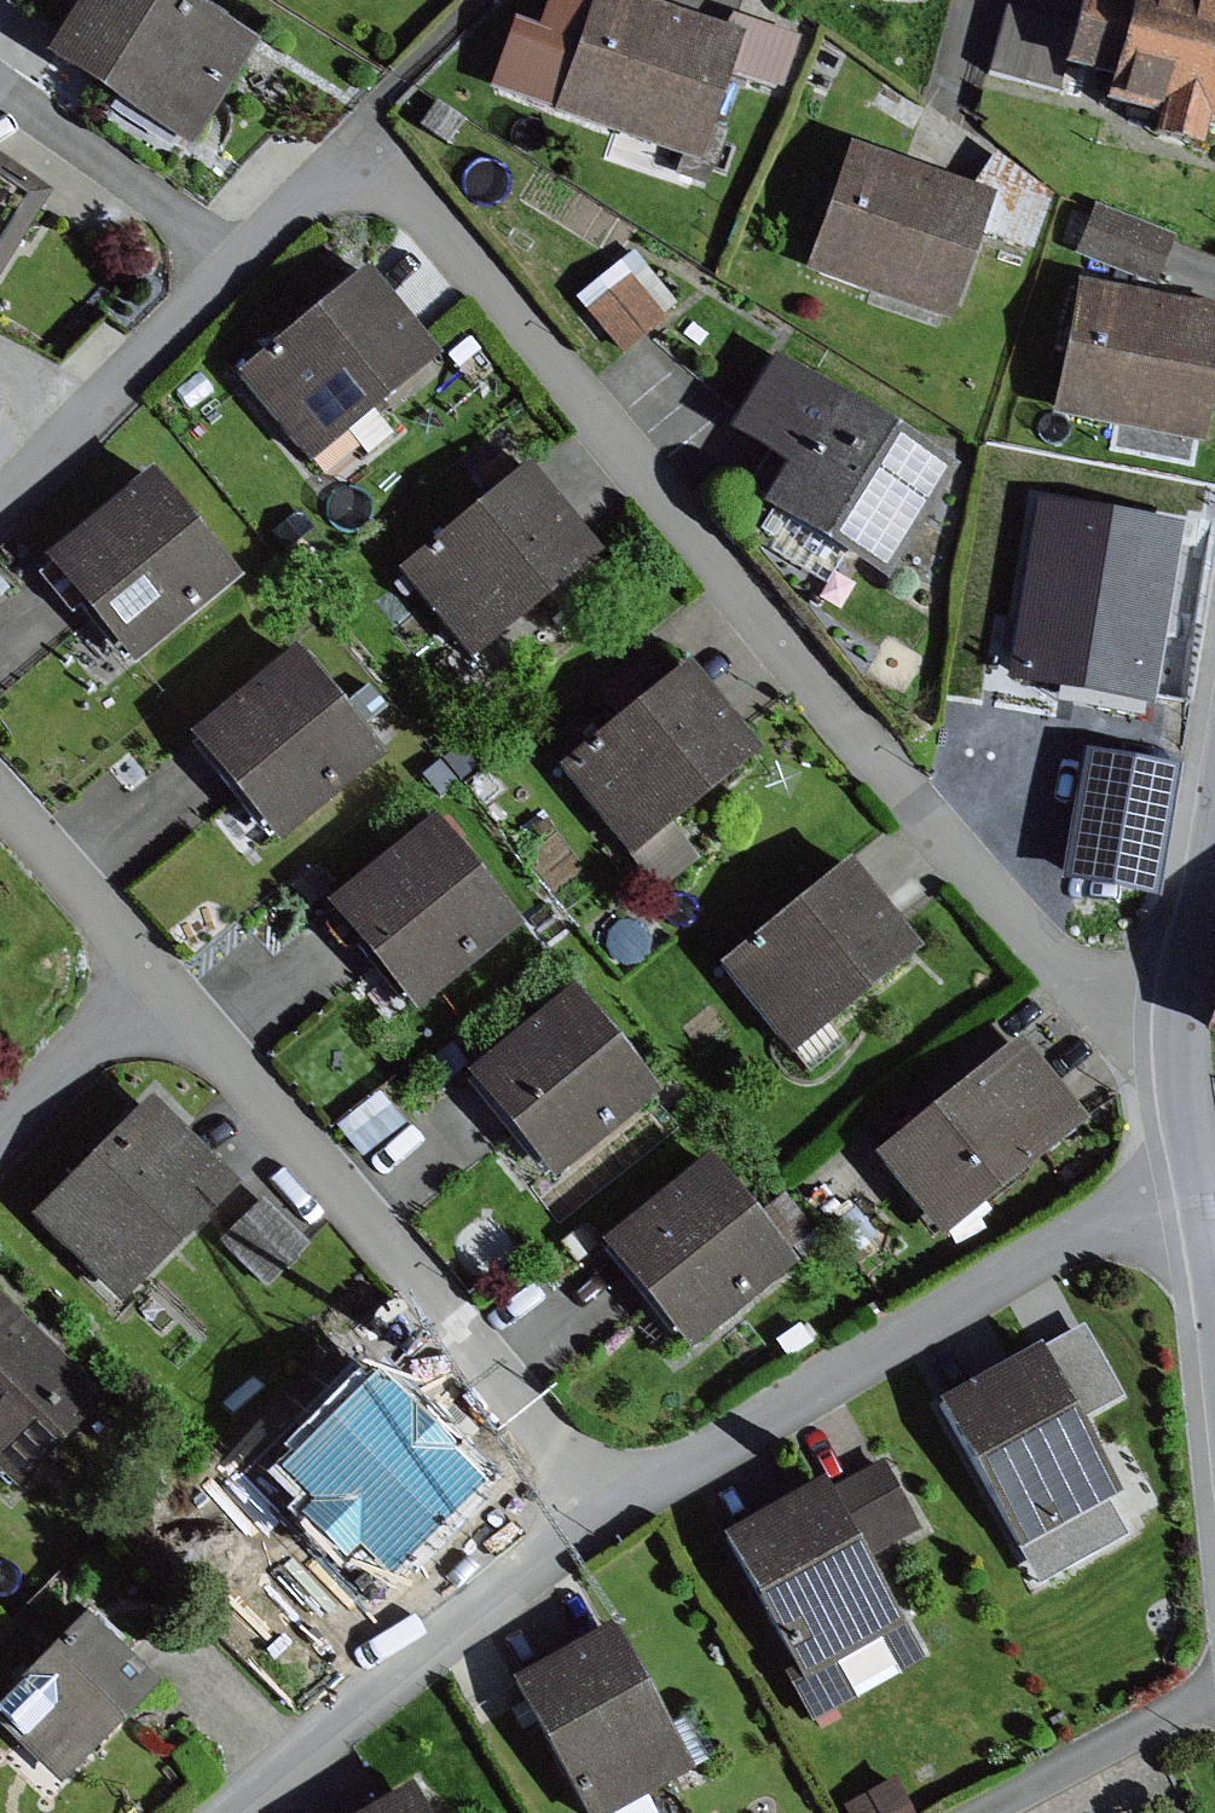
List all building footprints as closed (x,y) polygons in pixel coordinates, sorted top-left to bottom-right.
[(80,0),(25,0),(64,25),(80,0)] [(191,0),(80,0),(64,25),(45,56),(190,147),(256,41),(191,0)] [(627,0),(564,0),(527,104),(716,170),(748,79),(783,91),(801,40),(750,22),(744,40),(627,0)] [(1065,65),(1109,77),(1103,101),(1156,115),(1151,134),(1199,147),(1204,128),(1214,131),(1214,0),(1082,0),(1065,65)] [(1041,16),(1006,6),(989,72),(1057,90),(1065,65),(1075,25),(1041,16)] [(973,185),(849,143),(807,267),(949,315),(978,231),(992,191),(973,185)] [(994,154),(973,185),(992,191),(978,231),(1033,250),(1049,195),(994,154)] [(55,191),(0,156),(0,279),(55,191)] [(1172,235),(1095,207),(1078,252),(1155,280),(1164,256),(1172,235)] [(635,249),(577,296),(621,350),(679,303),(635,249)] [(364,269),(238,376),(310,461),(436,354),(364,269)] [(1075,283),(1052,414),(1206,441),(1214,391),(1214,307),(1075,283)] [(960,467),(776,352),(729,427),(785,462),(760,503),(888,582),(960,467)] [(524,464),(398,572),(470,657),(597,549),(524,464)] [(151,467),(43,559),(134,665),(242,574),(151,467)] [(298,650),(193,735),(282,845),(387,760),(298,650)] [(683,662),(556,767),(629,856),(671,822),(756,751),(683,662)] [(1179,769),(1091,749),(1063,875),(1150,894),(1179,769)] [(433,820),(324,906),(412,1017),(521,930),(433,820)] [(699,857),(671,822),(629,856),(656,890),(699,857)] [(843,861),(720,967),(795,1054),(918,948),(843,861)] [(571,989),(465,1074),(554,1184),(660,1099),(571,989)] [(1016,1037),(873,1155),(942,1238),(1085,1119),(1016,1037)] [(154,1101),(37,1210),(118,1296),(234,1187),(154,1101)] [(709,1155),(604,1236),(686,1343),(791,1262),(709,1155)] [(263,1202),(220,1242),(263,1287),(306,1247),(263,1202)] [(8,1492),(103,1405),(0,1294),(0,1484),(8,1492)] [(1084,1323),(1039,1347),(1079,1419),(1123,1394),(1084,1323)] [(1039,1347),(940,1402),(1021,1548),(1107,1501),(1120,1494),(1079,1419),(1039,1347)] [(384,1392),(304,1468),(394,1561),(474,1484),(384,1392)] [(883,1458),(827,1489),(867,1558),(922,1527),(883,1458)] [(821,1480),(719,1538),(792,1666),(783,1671),(813,1723),(924,1660),(867,1558),(827,1489),(821,1480)] [(1107,1501),(1021,1548),(1040,1584),(1127,1537),(1107,1501)] [(86,1615),(0,1704),(0,1720),(63,1781),(157,1683),(86,1615)] [(512,1679),(586,1812),(618,1812),(693,1771),(611,1624),(512,1679)] [(844,1807),(847,1812),(915,1812),(897,1779),(844,1807)] [(366,1812),(427,1812),(413,1788),(366,1812)]
